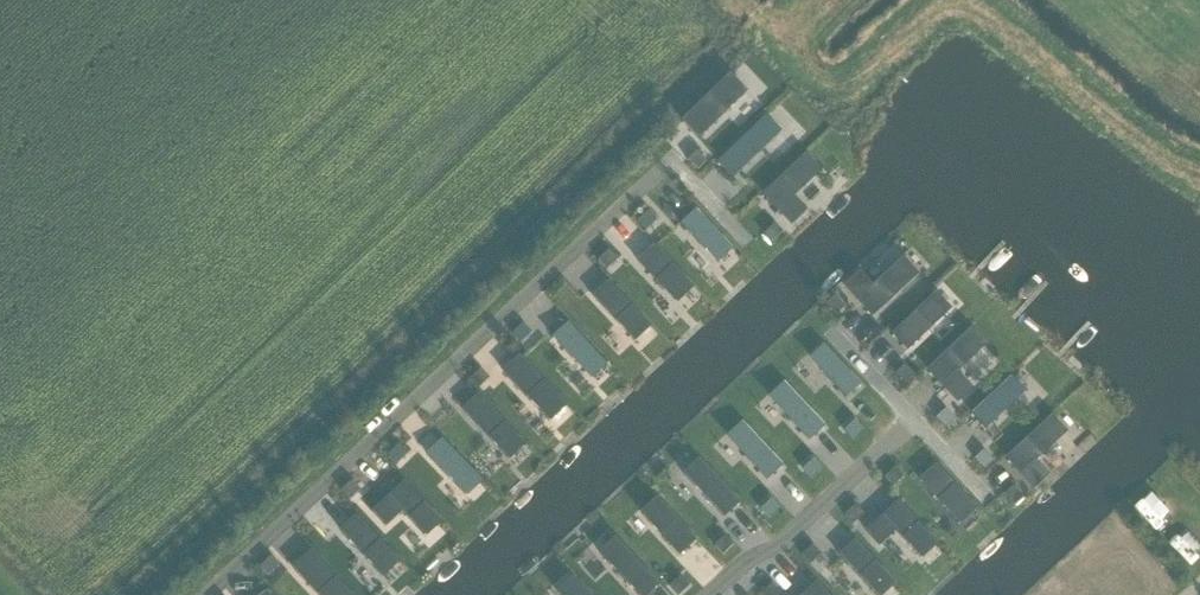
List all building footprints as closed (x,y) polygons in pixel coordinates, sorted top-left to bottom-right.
[(1171,496),(1145,520),(1163,540),(1189,516),(1171,496)] [(1182,539),(1170,548),(1188,570),(1199,561),(1182,539)]
